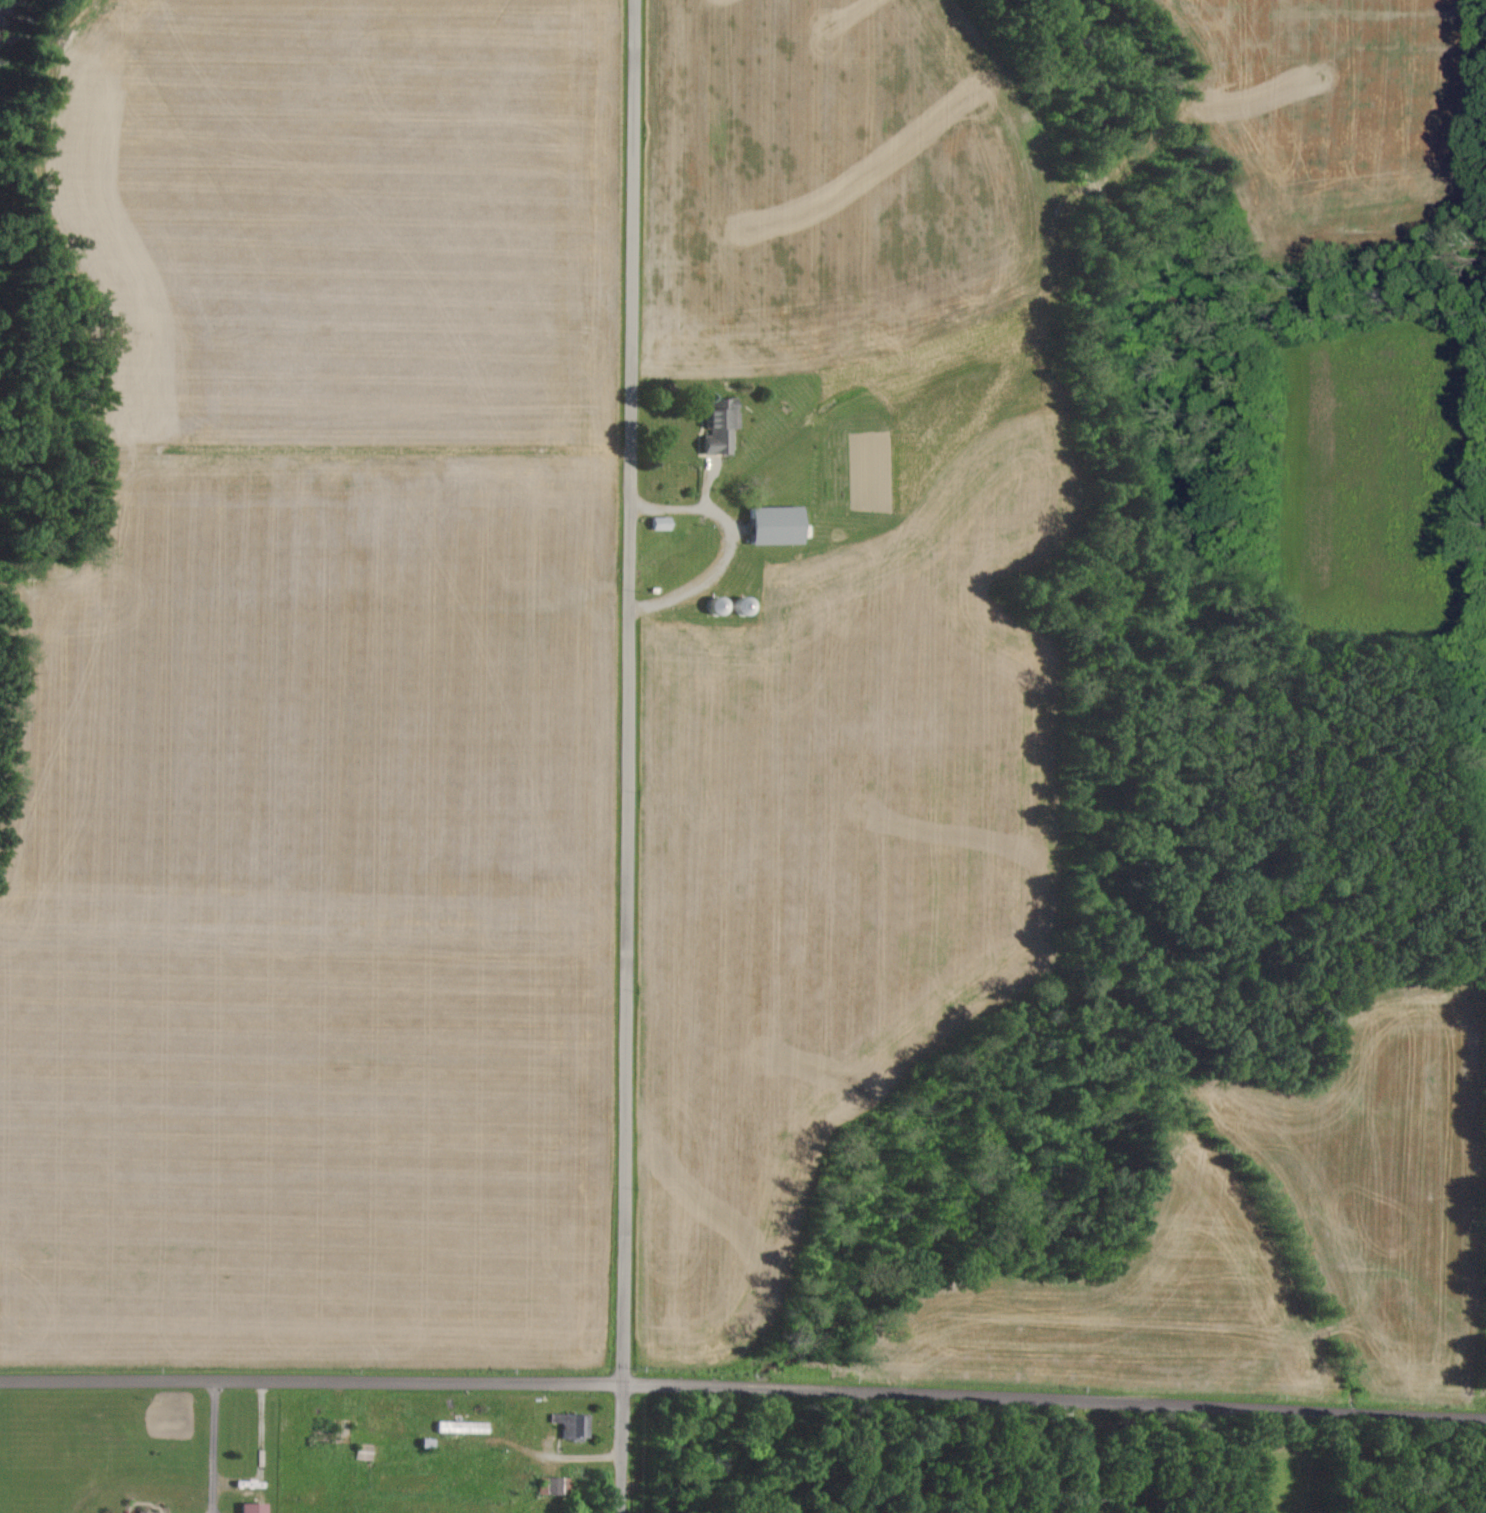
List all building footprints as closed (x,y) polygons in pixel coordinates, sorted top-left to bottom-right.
[(736,428),(742,428),(742,399),(712,399),(712,435),(707,435),(708,453),(736,453),(736,428)] [(808,506),(757,507),(758,534),(754,534),(754,545),(809,543),(808,506)] [(676,517),(656,517),(655,530),(675,531),(676,517)] [(735,610),(728,594),(714,599),(720,616),(735,610)] [(759,598),(742,597),(741,614),(759,614),(759,598)] [(565,1439),(593,1440),(593,1415),(554,1413),(554,1423),(566,1423),(565,1439)] [(492,1434),(493,1423),(462,1422),(441,1422),(441,1432),(492,1434)] [(542,1494),(567,1495),(568,1478),(543,1477),(542,1494)] [(247,1503),(246,1512),(272,1512),(272,1504),(247,1503)]
